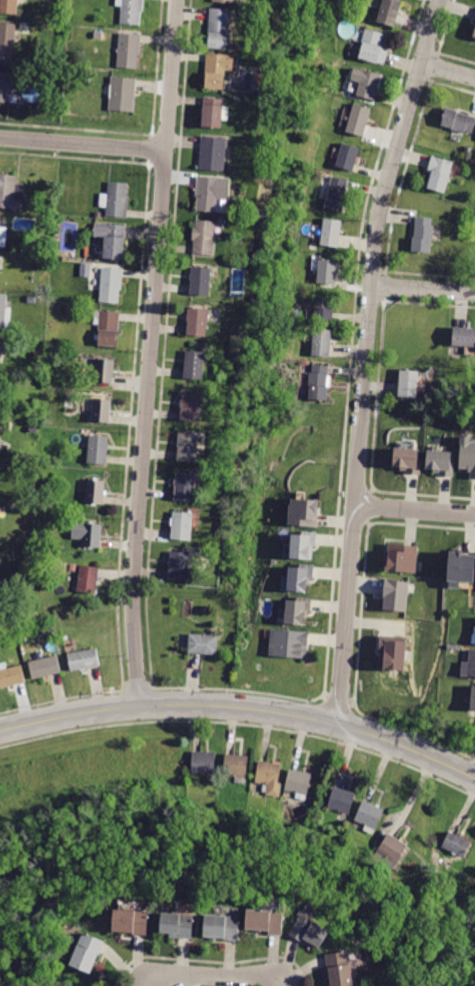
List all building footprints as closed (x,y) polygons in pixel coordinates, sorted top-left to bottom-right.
[(17,15),(0,13),(0,0),(18,0),(17,15)] [(117,6),(117,0),(146,0),(145,13),(143,13),(142,26),(121,25),(122,7),(117,6)] [(377,22),(384,0),(395,0),(402,2),(395,27),(377,22)] [(228,17),(226,49),(208,48),(211,9),(229,10),(228,17)] [(14,64),(0,63),(0,23),(16,24),(14,64)] [(382,48),(389,50),(385,65),(350,54),(354,43),(364,46),(365,44),(363,43),(367,29),(386,35),(382,48)] [(141,42),(140,55),(138,55),(137,69),(118,68),(120,33),(141,35),(141,42)] [(234,57),(234,70),(225,70),(223,89),(205,88),(208,54),(234,56),(234,57)] [(377,102),(357,96),(361,82),(351,80),(354,70),(364,73),(365,70),(384,76),(377,102)] [(11,103),(0,102),(0,73),(13,74),(11,103)] [(134,112),(109,110),(111,78),(136,79),(134,112)] [(204,122),(205,98),(226,99),(225,107),(232,108),(231,121),(226,121),(225,128),(204,127),(204,122)] [(355,104),(372,110),(364,136),(347,130),(347,129),(340,126),(342,121),(349,123),(355,104)] [(458,112),(474,117),(474,124),(472,133),(465,131),(464,134),(452,130),(452,128),(441,125),(446,108),(458,111),(458,112)] [(226,146),(224,172),(199,170),(202,137),(227,139),(226,146)] [(357,158),(353,171),(336,166),(343,144),(359,149),(357,158)] [(432,156),(453,162),(445,193),(428,188),(433,171),(428,170),(432,156)] [(13,209),(0,208),(0,174),(17,176),(16,184),(24,185),(23,200),(22,200),(21,211),(12,211),(13,209)] [(199,177),(229,178),(229,200),(226,200),(226,213),(197,212),(197,197),(197,177),(199,177)] [(342,211),(325,208),(331,178),(348,181),(342,211)] [(127,218),(106,216),(107,209),(100,208),(102,194),(108,194),(109,182),(129,184),(127,197),(129,198),(127,218)] [(268,219),(256,218),(257,209),(269,211),(268,219)] [(432,219),(432,226),(435,226),(433,241),(431,241),(430,253),(412,252),(413,238),(414,238),(416,217),(432,219)] [(338,247),(321,245),(324,219),(342,221),(338,247)] [(214,239),(213,255),(193,254),(194,241),(192,240),(193,227),(195,227),(196,221),(215,222),(214,239)] [(123,260),(104,259),(105,238),(94,237),(95,224),(126,226),(123,260)] [(336,285),(318,284),(319,260),(337,261),(336,285)] [(192,277),(192,267),(212,269),(210,296),(190,295),(192,277)] [(123,289),(120,289),(119,303),(100,302),(102,268),(124,269),(123,289)] [(5,333),(0,333),(0,294),(8,295),(7,308),(11,308),(10,326),(5,325),(5,333)] [(333,320),(315,319),(315,296),(333,296),(333,320)] [(208,310),(207,337),(187,336),(188,308),(208,310)] [(118,333),(118,332),(117,347),(99,346),(99,330),(99,324),(94,324),(95,312),(100,312),(100,311),(120,313),(118,333)] [(467,328),(474,329),(474,348),(452,346),(454,327),(467,328)] [(330,357),(312,356),(314,329),(332,331),(330,357)] [(43,361),(35,360),(36,351),(44,352),(43,361)] [(205,353),(203,380),(184,379),(186,351),(205,353)] [(113,383),(95,382),(97,359),(115,360),(113,383)] [(328,367),(327,388),(329,388),(327,401),(309,400),(310,386),(308,386),(309,373),(312,373),(313,365),(328,367)] [(419,372),(417,398),(399,397),(401,370),(419,372)] [(200,422),(181,421),(183,393),(202,395),(200,422)] [(110,423),(92,422),(94,399),(112,400),(110,423)] [(179,433),(199,435),(197,462),(177,461),(179,447),(178,447),(179,433)] [(107,465),(87,463),(89,436),(109,437),(107,465)] [(470,443),(471,437),(460,436),(459,468),(469,469),(469,478),(474,478),(474,443),(470,443)] [(393,470),(418,471),(419,448),(394,447),(393,470)] [(425,472),(452,474),(453,451),(427,449),(425,472)] [(197,474),(196,485),(203,485),(203,493),(195,492),(195,501),(175,500),(176,480),(177,480),(177,473),(197,474)] [(87,481),(106,482),(104,505),(86,503),(87,481)] [(319,499),(289,498),(288,525),(318,526),(319,499)] [(174,512),(193,513),(191,541),(172,540),(174,512)] [(74,521),(86,522),(86,524),(103,525),(101,548),(83,547),(83,540),(73,539),(74,521)] [(315,532),(290,531),(290,558),(314,559),(315,532)] [(388,545),(417,546),(416,572),(388,571),(388,545)] [(171,552),(190,553),(188,581),(168,579),(171,552)] [(448,552),(447,587),(459,587),(460,581),(474,582),(474,554),(448,552)] [(308,593),(312,565),(299,563),(298,567),(289,565),(287,577),(282,576),(280,589),(308,593)] [(96,594),(77,592),(80,566),(100,568),(96,594)] [(383,610),(407,610),(408,580),(384,580),(383,610)] [(311,598),(286,597),(285,624),(304,625),(305,611),(310,612),(311,598)] [(310,634),(309,647),(308,647),(307,659),(270,656),(272,629),(310,632),(310,634)] [(189,653),(190,634),(218,636),(216,655),(189,653)] [(405,636),(380,636),(379,669),(405,670),(405,636)] [(71,671),(68,654),(97,648),(100,666),(71,671)] [(460,676),(474,677),(474,650),(469,649),(469,661),(461,661),(460,676)] [(33,679),(29,662),(57,656),(61,673),(33,679)] [(26,683),(0,688),(0,664),(6,663),(7,669),(22,666),(26,683)] [(215,752),(214,781),(207,781),(207,774),(192,773),(193,752),(215,752)] [(236,777),(223,776),(226,754),(248,756),(245,784),(235,783),(236,777)] [(259,761),(282,765),(279,782),(282,783),(279,797),(266,795),(268,785),(256,783),(259,761)] [(290,769),(312,774),(306,801),(296,799),(297,793),(285,791),(290,769)] [(355,794),(349,815),(328,809),(334,787),(355,794)] [(364,800),(384,810),(373,834),(364,830),(366,825),(355,820),(364,800)] [(471,842),(463,857),(442,847),(449,832),(471,842)] [(408,846),(391,871),(373,858),(389,833),(408,846)] [(81,876),(75,871),(79,866),(85,871),(81,876)] [(123,933),(113,932),(114,910),(149,912),(147,935),(133,934),(133,933),(123,933)] [(271,911),(271,913),(283,914),(282,936),(269,935),(269,931),(246,929),(247,910),(271,911)] [(171,938),(170,938),(170,934),(160,933),(162,913),(194,916),(192,939),(171,938)] [(240,917),(238,941),(224,940),(225,938),(203,937),(205,915),(240,917)] [(330,932),(319,948),(311,943),(309,947),(290,935),(302,915),(330,932)] [(100,954),(100,955),(98,954),(91,974),(70,965),(83,933),(105,942),(100,954)] [(354,985),(347,985),(332,985),(329,968),(328,968),(326,955),(349,952),(354,985)]
